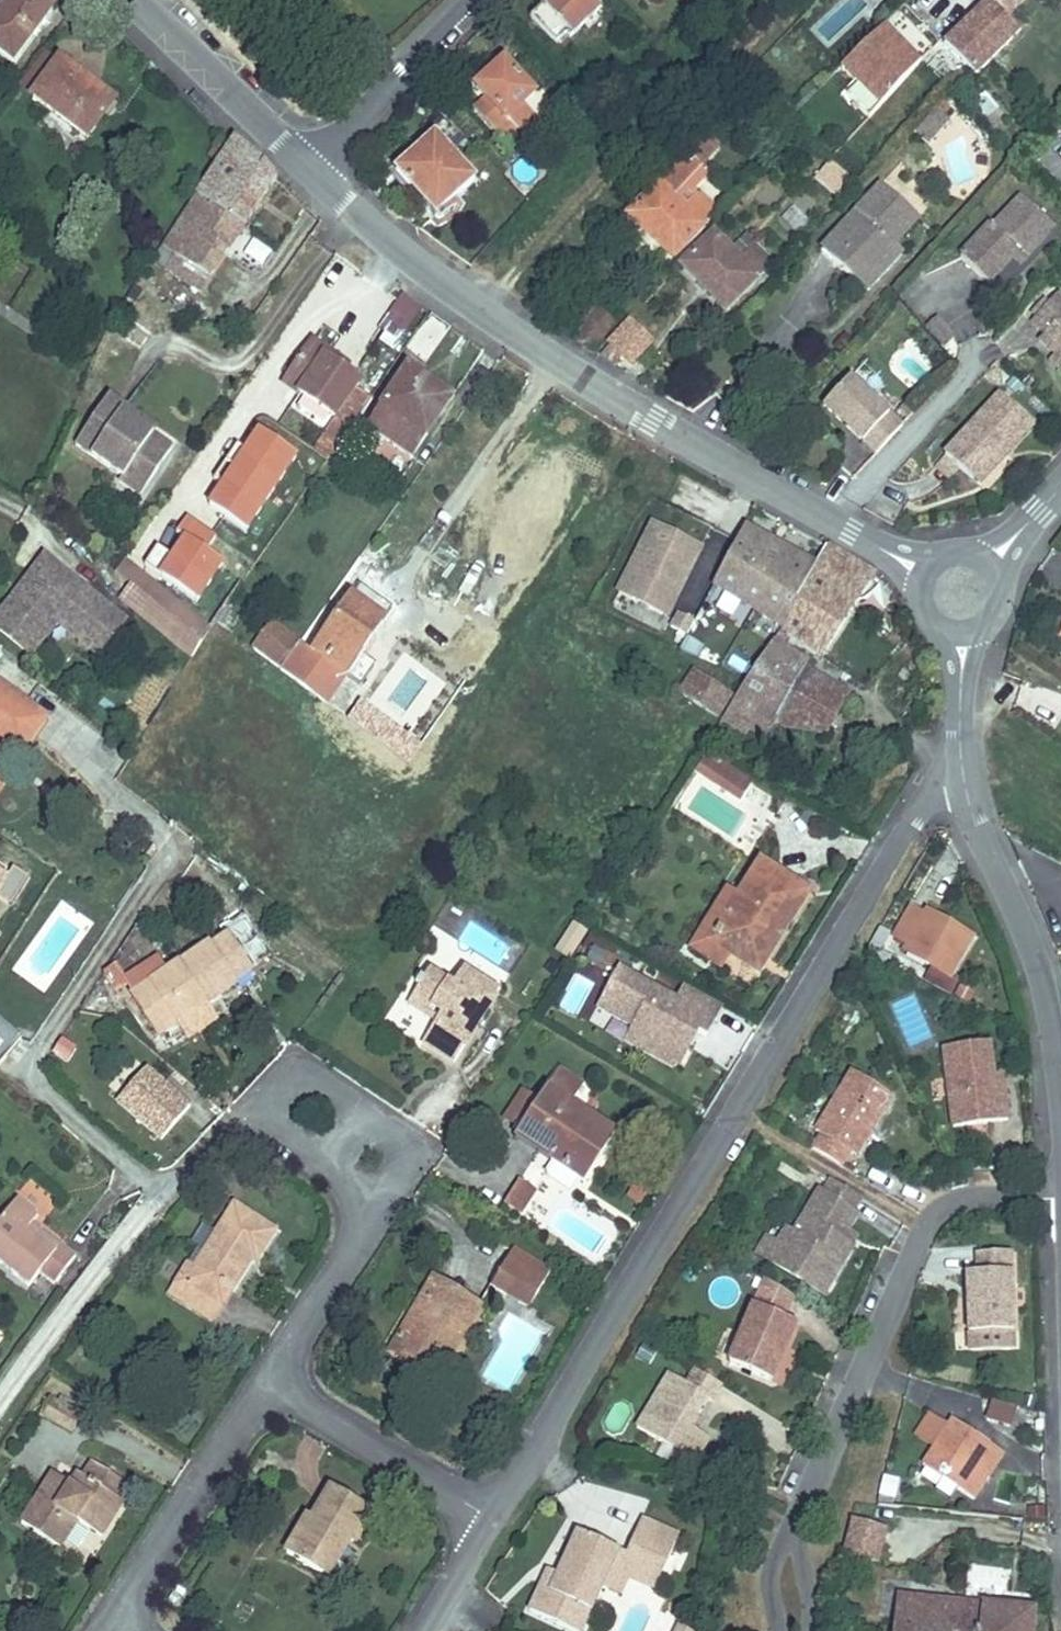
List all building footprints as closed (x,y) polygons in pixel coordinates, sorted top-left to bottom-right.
[(54,7),(45,0),(10,0),(0,13),(0,17),(1,18),(0,20),(0,50),(14,60),(54,7)] [(601,8),(593,0),(554,0),(553,1),(553,0),(546,0),(541,5),(545,9),(534,20),(556,43),(567,33),(571,37),(601,8)] [(991,62),(1022,30),(1009,18),(990,0),(979,11),(967,23),(946,44),(944,45),(945,46),(937,56),(958,75),(966,67),(976,76),(991,62)] [(990,0),(1009,18),(1020,5),(1025,0),(989,0),(990,0)] [(534,20),(545,9),(541,5),(530,15),(534,20)] [(858,84),(901,40),(886,24),(842,68),(858,84)] [(937,56),(945,46),(944,45),(946,44),(941,39),(932,51),(937,56)] [(858,84),(880,107),(922,61),(909,48),(904,52),(899,47),(903,43),(901,40),(858,84)] [(904,52),(909,48),(903,43),(899,47),(904,52)] [(34,97),(60,62),(46,53),(20,88),(34,97)] [(536,117),(524,104),(535,94),(504,61),(477,88),(487,99),(477,108),(506,140),(518,129),(521,132),(536,117)] [(114,103),(60,62),(34,97),(88,138),(114,103)] [(949,119),(936,107),(929,116),(942,127),(949,119)] [(581,138),(595,122),(587,115),(573,131),(581,138)] [(935,135),(942,127),(929,116),(922,124),(935,135)] [(935,135),(922,124),(915,133),(928,143),(935,135)] [(673,257),(717,212),(697,192),(696,194),(692,190),(709,170),(703,165),(720,147),(702,130),(680,153),(664,171),(655,180),(659,184),(629,214),(673,257)] [(475,179),(435,137),(397,172),(410,186),(415,181),(442,211),(475,179)] [(244,227),(278,178),(237,139),(198,197),(181,223),(227,252),(244,227)] [(843,202),(859,184),(831,160),(816,178),(843,202)] [(442,211),(415,181),(410,186),(436,215),(442,211)] [(895,244),(919,217),(882,183),(821,250),(852,278),(862,266),(878,279),(894,261),(886,253),(895,244)] [(1012,259),(1020,250),(1028,257),(1055,227),(1022,197),(995,226),(992,223),(961,257),(989,283),(1012,259)] [(211,277),(227,252),(181,223),(164,248),(175,255),(175,254),(211,277)] [(726,309),(766,268),(748,251),(741,258),(733,250),(715,232),(682,265),(726,309)] [(774,261),(748,235),(733,250),(741,258),(748,251),(766,268),(774,261)] [(894,261),(903,252),(895,244),(886,253),(894,261)] [(1020,266),(1028,257),(1020,250),(1012,259),(1020,266)] [(211,277),(175,254),(175,255),(166,269),(200,292),(211,277)] [(867,291),(878,279),(862,266),(852,278),(867,291)] [(1059,293),(1050,303),(1043,311),(1038,306),(1032,313),(1037,317),(1032,323),(1045,334),(1040,340),(1056,355),(1060,360),(1060,294),(1059,293)] [(400,343),(423,309),(403,294),(379,328),(400,343)] [(1043,311),(1050,303),(1045,298),(1038,306),(1043,311)] [(589,324),(601,309),(594,304),(582,319),(589,324)] [(427,360),(451,328),(432,315),(409,348),(427,360)] [(946,329),(937,318),(928,325),(938,337),(946,329)] [(632,364),(651,343),(630,323),(610,344),(611,345),(602,356),(615,365),(623,356),(632,364)] [(946,346),(955,339),(946,329),(938,337),(946,346)] [(356,389),(360,383),(344,373),(327,361),(330,355),(313,343),(286,383),(336,418),(340,420),(330,435),(340,443),(370,399),(356,389)] [(347,367),(330,355),(327,361),(344,373),(347,367)] [(1056,355),(1050,361),(1058,368),(1060,365),(1060,360),(1056,355)] [(422,380),(408,371),(406,374),(420,383),(422,380)] [(412,458),(451,400),(422,380),(420,383),(406,374),(384,407),(371,399),(354,425),(365,433),(369,429),(412,458)] [(903,426),(851,378),(824,407),(876,454),(903,426)] [(1006,454),(1033,424),(1000,394),(945,456),(959,468),(973,481),(1001,450),(1006,454)] [(149,483),(173,448),(154,434),(124,413),(127,407),(110,395),(76,445),(123,477),(124,478),(130,470),(149,483)] [(907,420),(920,406),(910,397),(898,411),(907,420)] [(158,429),(127,407),(124,413),(154,434),(158,429)] [(330,435),(340,420),(336,418),(325,433),(330,435)] [(251,432),(234,462),(299,499),(316,469),(251,432)] [(978,485),(1006,454),(1001,450),(973,481),(978,485)] [(959,468),(945,456),(935,466),(949,479),(959,468)] [(230,464),(210,493),(273,535),(293,506),(230,464)] [(140,496),(149,483),(130,470),(124,478),(123,477),(120,482),(140,496)] [(209,496),(181,530),(241,580),(269,546),(209,496)] [(687,576),(700,548),(653,526),(640,553),(626,579),(619,591),(631,597),(667,615),(687,576)] [(782,627),(815,566),(744,529),(714,584),(762,614),(763,614),(762,615),(782,627)] [(822,656),(875,574),(827,546),(815,566),(782,627),(781,629),(822,656)] [(82,588),(77,595),(62,584),(68,576),(45,558),(0,614),(0,630),(32,655),(58,623),(82,642),(94,627),(111,641),(126,623),(82,588)] [(133,587),(142,575),(125,562),(116,572),(116,573),(131,585),(133,587)] [(177,603),(142,575),(133,587),(167,615),(177,603)] [(77,595),(82,588),(68,576),(62,584),(77,595)] [(133,587),(131,585),(120,599),(193,657),(201,642),(167,615),(133,587)] [(620,621),(631,597),(619,591),(607,615),(620,621)] [(346,675),(360,655),(368,644),(384,621),(352,598),(314,652),(301,643),(281,669),(296,681),(326,703),(330,698),(346,675)] [(210,630),(177,603),(167,615),(201,642),(210,630)] [(226,629),(236,617),(225,609),(216,621),(226,629)] [(281,669),(301,643),(273,622),(253,648),(267,659),(281,669)] [(99,656),(111,641),(94,627),(82,642),(99,656)] [(804,670),(808,663),(774,641),(722,720),(745,733),(749,728),(760,710),(775,719),(804,670)] [(732,694),(695,670),(680,694),(717,718),(732,694)] [(825,734),(848,694),(804,670),(775,719),(785,726),(825,734)] [(0,686),(0,739),(20,753),(45,719),(0,686)] [(352,713),(330,698),(326,703),(348,719),(352,713)] [(765,737),(775,719),(760,710),(749,728),(765,737)] [(712,774),(720,763),(707,755),(700,766),(712,774)] [(752,784),(720,763),(712,774),(700,766),(695,773),(708,781),(741,802),(745,796),(752,784)] [(756,963),(788,914),(794,917),(809,894),(761,863),(739,898),(711,941),(731,954),(735,950),(756,963)] [(711,941),(739,898),(728,891),(691,948),(722,968),(731,954),(711,941)] [(972,938),(936,917),(929,930),(922,926),(926,918),(925,917),(911,909),(895,936),(909,944),(905,951),(950,976),(972,938)] [(929,930),(936,917),(928,912),(925,917),(926,918),(922,926),(929,930)] [(205,1004),(235,985),(233,982),(250,971),(271,955),(245,914),(223,929),(228,937),(211,949),(209,945),(168,973),(136,994),(133,996),(159,1035),(179,1022),(205,1004)] [(756,963),(735,950),(731,954),(759,973),(794,917),(788,914),(756,963)] [(570,959),(586,933),(573,924),(556,950),(570,959)] [(897,960),(880,952),(891,934),(881,927),(865,955),(893,968),(897,960)] [(168,973),(158,958),(126,979),(136,994),(168,973)] [(682,984),(678,993),(616,964),(588,1026),(688,1071),(720,1002),(682,984)] [(128,983),(116,966),(104,973),(116,992),(128,983)] [(454,1062),(500,992),(464,969),(453,986),(430,971),(424,979),(421,977),(416,985),(420,987),(414,995),(432,1006),(443,1013),(440,1016),(437,1022),(423,1043),(454,1062)] [(432,1006),(414,995),(408,1004),(427,1015),(437,1022),(440,1016),(430,1009),(432,1006)] [(214,1018),(205,1004),(179,1022),(188,1035),(214,1018)] [(22,1039),(0,1021),(0,1065),(22,1039)] [(1008,1120),(1004,1085),(995,1086),(994,1075),(990,1042),(944,1048),(954,1127),(1008,1120)] [(148,1064),(114,1101),(159,1142),(193,1106),(148,1064)] [(617,1136),(571,1105),(584,1087),(560,1071),(539,1102),(522,1128),(558,1152),(552,1161),(586,1183),(617,1136)] [(856,1156),(893,1096),(853,1071),(830,1108),(819,1126),(816,1131),(822,1135),(813,1149),(841,1166),(850,1152),(856,1156)] [(1004,1085),(1002,1074),(994,1075),(995,1086),(1004,1085)] [(522,1128),(539,1102),(522,1091),(505,1118),(522,1128)] [(819,1126),(830,1108),(815,1099),(804,1117),(819,1126)] [(558,1152),(522,1128),(516,1137),(552,1161),(558,1152)] [(247,1175),(254,1165),(242,1157),(235,1167),(247,1175)] [(519,1212),(534,1189),(520,1180),(505,1203),(519,1212)] [(819,1193),(794,1235),(793,1236),(799,1239),(791,1252),(778,1245),(767,1239),(758,1254),(805,1282),(811,1272),(830,1284),(853,1247),(851,1246),(842,1240),(847,1232),(857,1215),(852,1212),(861,1198),(832,1181),(824,1195),(819,1193)] [(28,1230),(33,1224),(39,1216),(18,1200),(0,1223),(0,1264),(30,1287),(40,1274),(55,1284),(76,1257),(61,1245),(56,1251),(28,1230)] [(245,1270),(241,1267),(248,1256),(252,1258),(256,1261),(275,1231),(235,1206),(218,1233),(206,1252),(186,1282),(223,1305),(245,1270)] [(61,1245),(33,1224),(28,1230),(56,1251),(61,1245)] [(206,1252),(218,1233),(204,1224),(192,1244),(199,1248),(170,1294),(213,1321),(223,1305),(186,1282),(206,1252)] [(791,1252),(799,1239),(793,1236),(794,1235),(787,1230),(778,1245),(791,1252)] [(851,1246),(856,1237),(847,1232),(842,1240),(851,1246)] [(537,1294),(551,1271),(514,1249),(492,1286),(501,1291),(509,1278),(537,1294)] [(1014,1332),(1011,1252),(978,1254),(978,1274),(967,1274),(969,1333),(1014,1332)] [(245,1270),(252,1258),(248,1256),(241,1267),(245,1270)] [(824,1293),(830,1284),(811,1272),(805,1282),(824,1293)] [(537,1294),(509,1278),(501,1291),(529,1308),(537,1294)] [(450,1358),(480,1306),(434,1279),(394,1348),(415,1360),(425,1343),(450,1358)] [(786,1347),(796,1323),(785,1319),(794,1298),(765,1280),(729,1363),(771,1381),(782,1355),(778,1354),(782,1345),(786,1347)] [(440,1375),(450,1358),(425,1343),(415,1360),(440,1375)] [(782,1355),(786,1347),(782,1345),(778,1354),(782,1355)] [(696,1418),(707,1398),(712,1401),(722,1385),(696,1369),(687,1384),(686,1383),(674,1376),(670,1374),(637,1427),(696,1462),(710,1439),(696,1430),(690,1427),(696,1418)] [(686,1383),(690,1377),(678,1369),(674,1376),(686,1383)] [(79,1416),(50,1400),(42,1415),(71,1431),(79,1416)] [(1014,1426),(1018,1406),(991,1400),(987,1421),(1014,1426)] [(950,1425),(928,1411),(907,1446),(928,1459),(950,1425)] [(696,1430),(702,1421),(696,1418),(690,1427),(696,1430)] [(928,1459),(924,1466),(974,1499),(981,1488),(996,1465),(1004,1452),(954,1420),(950,1425),(928,1459)] [(101,1537),(124,1502),(119,1499),(128,1485),(93,1463),(84,1476),(79,1473),(71,1486),(65,1495),(47,1484),(22,1523),(60,1548),(77,1521),(101,1537)] [(996,1465),(981,1488),(1003,1502),(1017,1479),(996,1465)] [(65,1495),(71,1486),(53,1475),(47,1484),(65,1495)] [(898,1482),(884,1479),(883,1485),(896,1489),(898,1482)] [(896,1489),(883,1485),(880,1497),(893,1500),(896,1489)] [(353,1544),(373,1511),(332,1487),(313,1519),(309,1516),(287,1553),(323,1575),(344,1539),(350,1542),(353,1544)] [(762,1524),(769,1505),(758,1501),(751,1519),(762,1524)] [(1045,1506),(1028,1507),(1029,1520),(1045,1520),(1045,1506)] [(881,1545),(885,1527),(851,1519),(842,1554),(877,1562),(881,1545)] [(628,1552),(627,1554),(627,1555),(663,1572),(679,1537),(642,1520),(628,1552)] [(620,1551),(578,1531),(563,1563),(558,1574),(554,1583),(539,1588),(529,1611),(574,1630),(583,1630),(603,1588),(620,1551)] [(329,1578),(350,1542),(344,1539),(323,1575),(329,1578)] [(663,1572),(627,1555),(627,1554),(620,1551),(603,1588),(620,1596),(629,1577),(656,1589),(663,1572)] [(554,1583),(558,1574),(548,1570),(539,1588),(554,1583)] [(1034,1611),(962,1603),(897,1596),(893,1630),(1032,1630),(1034,1611)]
